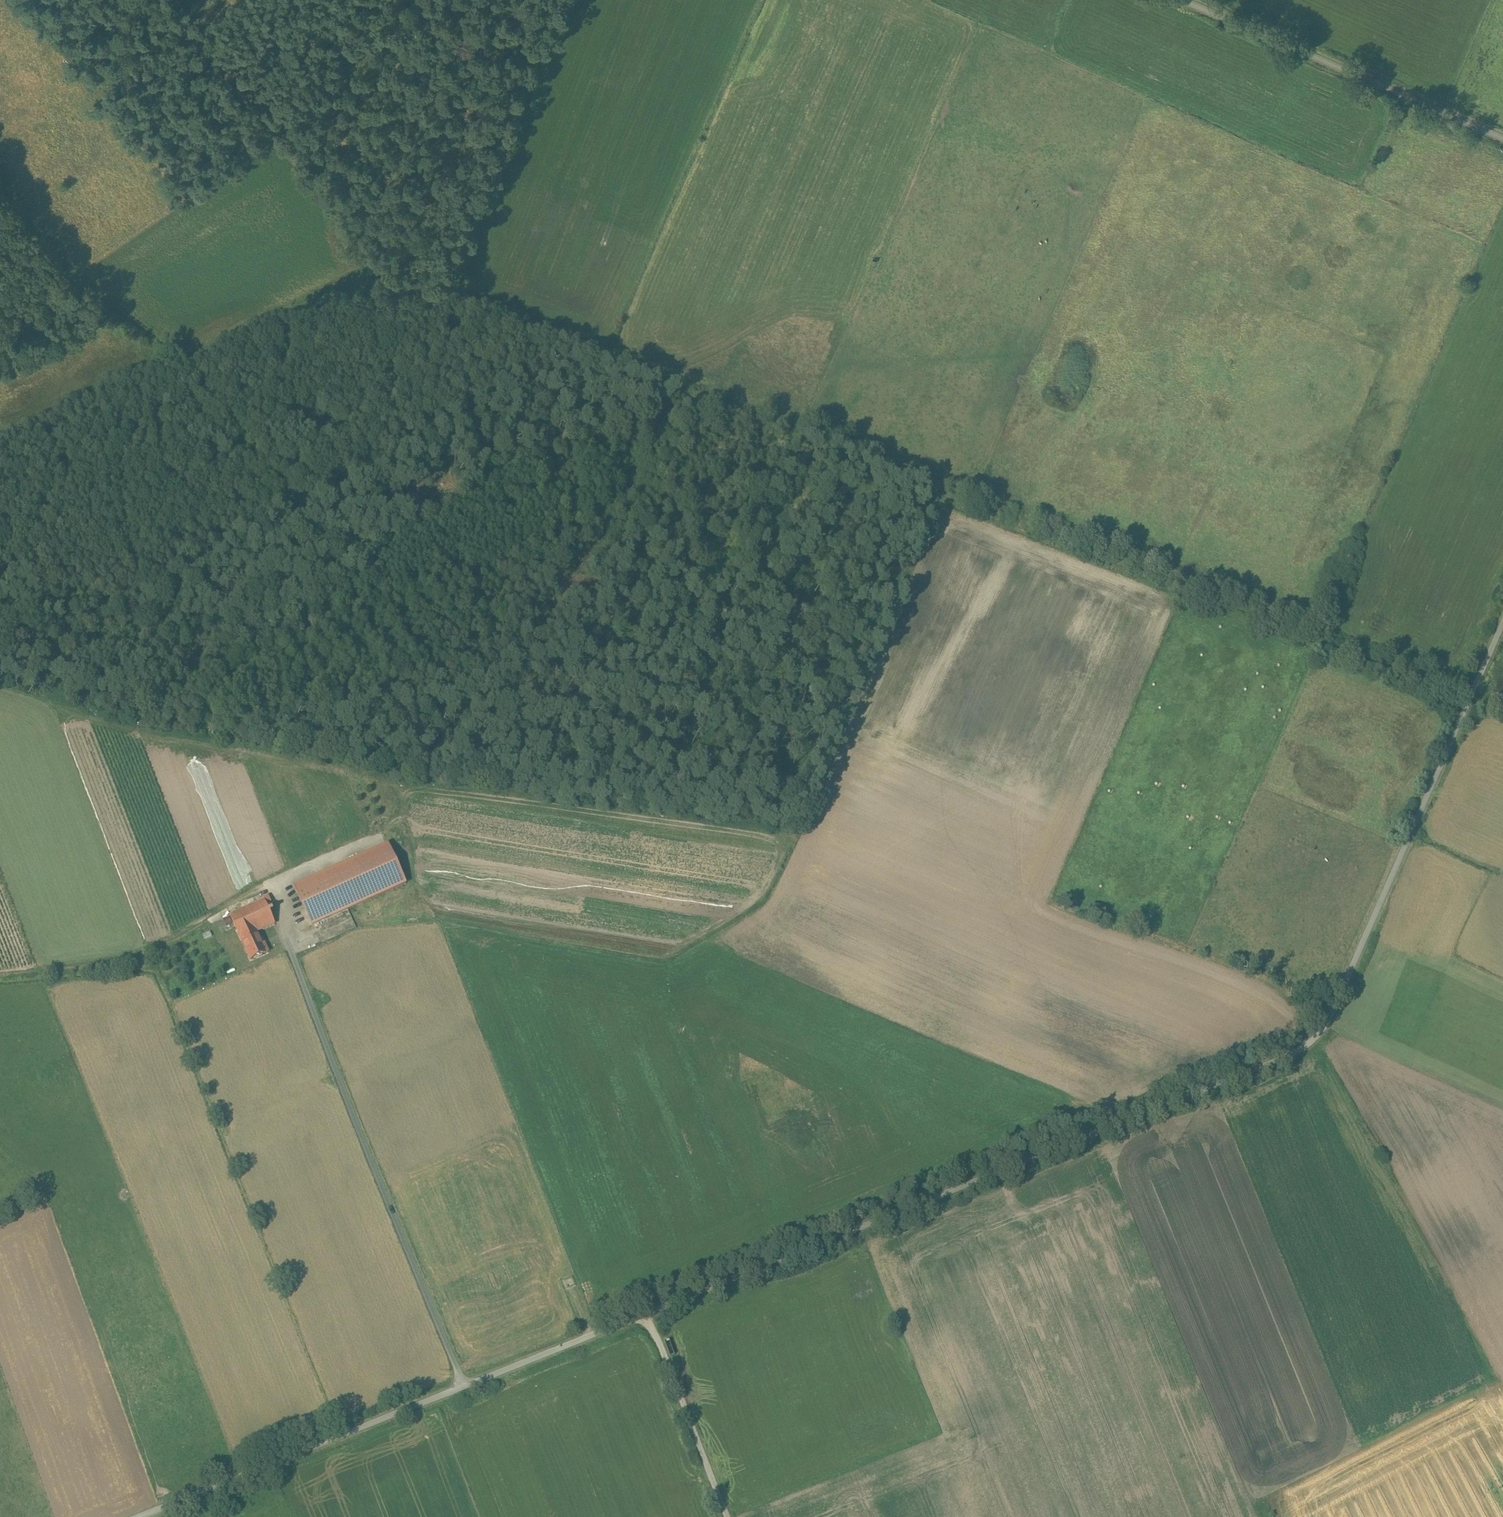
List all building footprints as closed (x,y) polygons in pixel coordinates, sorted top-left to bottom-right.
[(388,844),(295,887),(313,925),(355,906),(406,883),(388,844)] [(264,900),(230,916),(241,939),(242,939),(256,932),(275,924),(264,900)] [(260,940),(256,932),(242,939),(251,960),(255,959),(268,953),(262,939),(260,940)]
